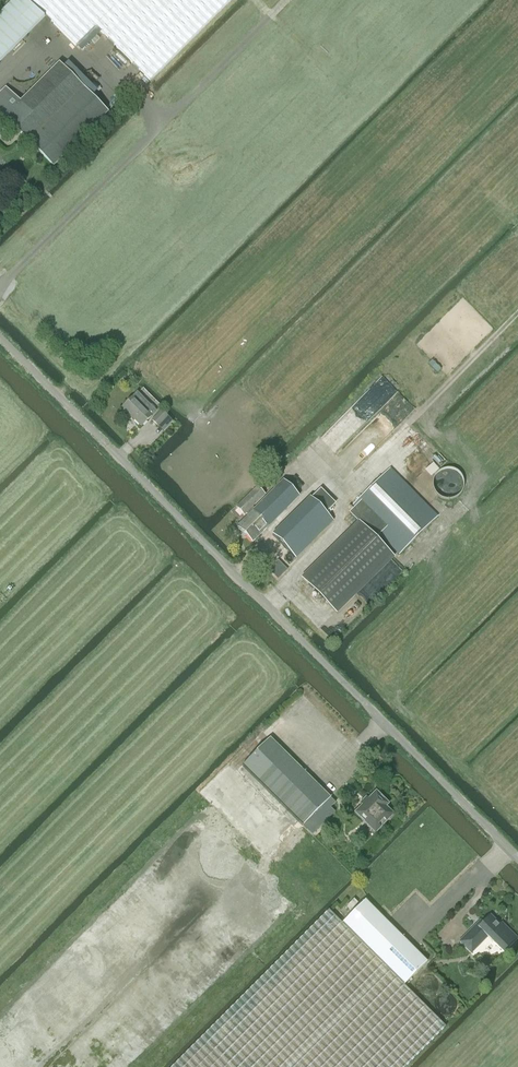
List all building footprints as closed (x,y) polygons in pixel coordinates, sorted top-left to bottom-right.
[(150,81),(231,0),(30,0),(76,46),(95,26),(150,81)] [(54,167),(108,113),(59,63),(20,102),(5,87),(0,93),(0,114),(54,167)] [(141,426),(152,415),(133,397),(123,408),(141,426)] [(152,420),(158,426),(168,417),(161,411),(152,420)] [(353,509),(349,513),(359,523),(360,523),(375,539),(379,535),(399,555),(437,517),(389,469),(351,507),(353,509)] [(436,494),(437,496),(438,496),(440,498),(442,499),(445,499),(448,500),(450,499),(453,499),(456,498),(458,496),(460,494),(461,492),(462,489),(463,487),(463,485),(463,484),(463,481),(462,479),(461,476),(460,474),(458,472),(456,471),(453,469),(450,469),(448,469),(445,469),(442,469),(440,471),(438,472),(436,474),(434,476),(433,479),(432,481),(432,484),(432,487),(433,489),(434,492),(436,494)] [(237,527),(252,543),(299,497),(283,481),(255,510),(248,516),(237,527)] [(256,488),(236,508),(244,516),(246,514),(248,516),(255,510),(252,507),(264,496),(262,494),(256,488)] [(272,536),(295,559),(332,522),(309,499),(272,536)] [(359,523),(303,579),(335,612),(393,556),(375,539),(360,523),(359,523)] [(270,738),(242,766),(312,836),(335,813),(330,808),(335,803),(270,738)] [(354,813),(375,834),(393,816),(386,808),(388,805),(376,792),(354,813)] [(346,906),(350,910),(357,903),(353,899),(346,906)] [(342,923),(404,985),(427,962),(365,900),(342,923)] [(445,1027),(403,985),(404,985),(342,923),(341,924),(328,910),(172,1066),(406,1066),(445,1027)] [(503,953),(517,939),(501,923),(499,925),(490,915),(472,933),(470,931),(459,942),(471,954),(487,937),(503,953)]
